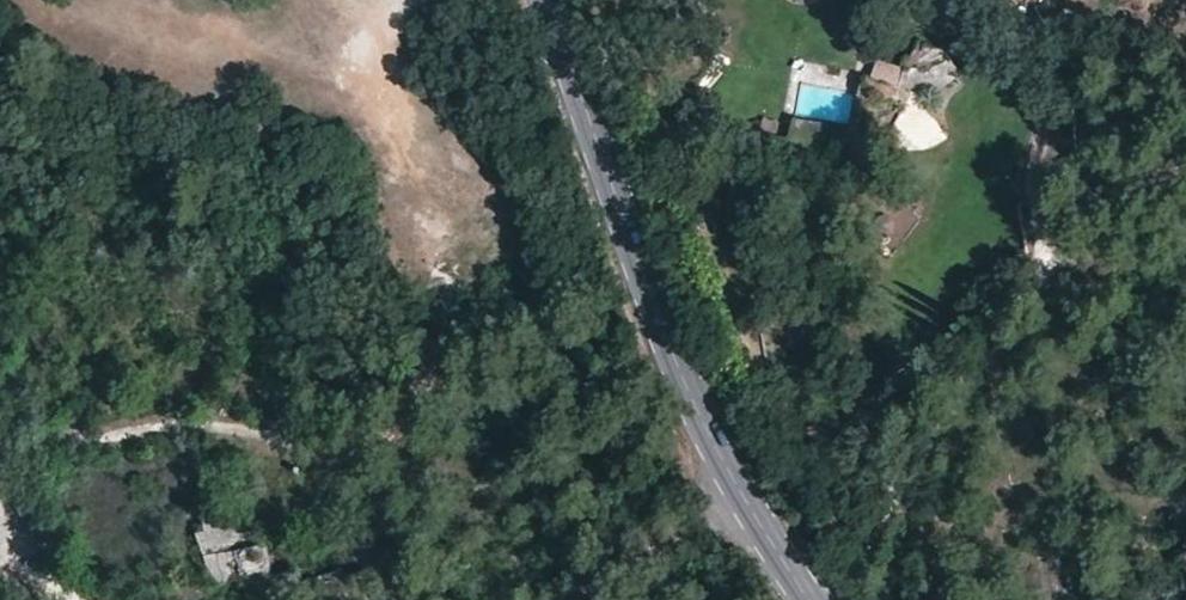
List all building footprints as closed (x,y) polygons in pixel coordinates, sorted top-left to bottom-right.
[(789,121),(775,118),(773,130),(787,132),(789,121)] [(267,580),(267,548),(248,548),(248,526),(204,526),(204,580),(267,580)]
